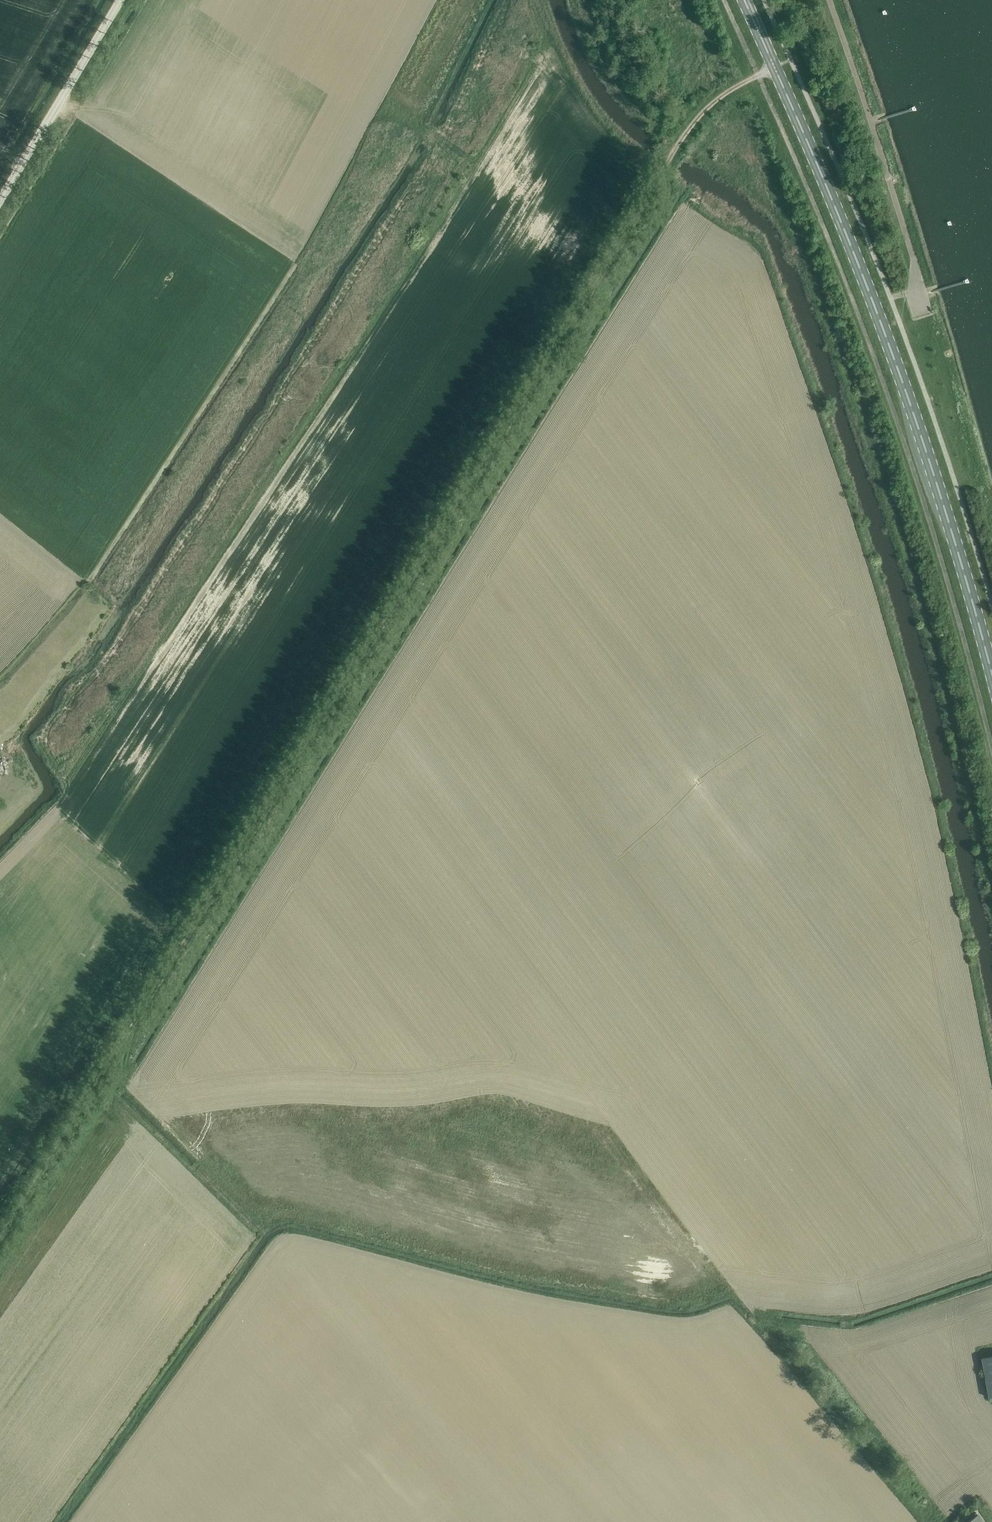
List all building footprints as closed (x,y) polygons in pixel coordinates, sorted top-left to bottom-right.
[(989,1398),(991,1398),(991,1357),(982,1359),(989,1398)]
